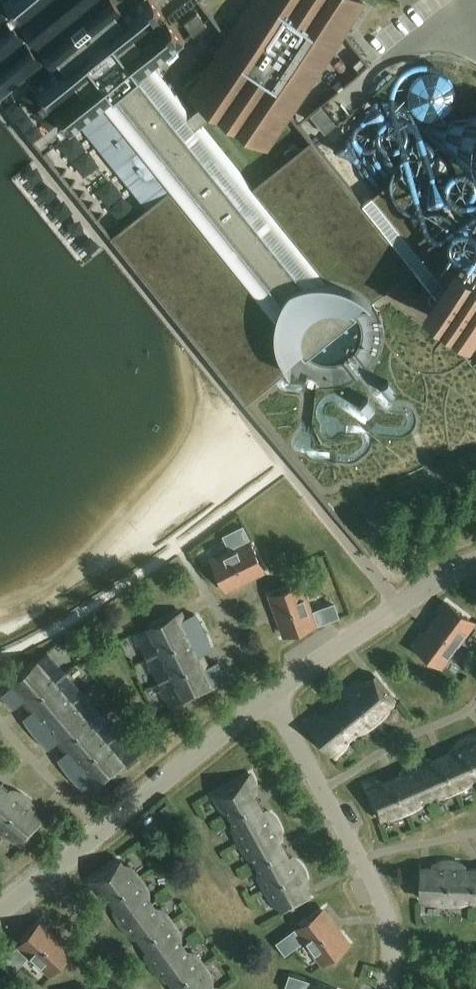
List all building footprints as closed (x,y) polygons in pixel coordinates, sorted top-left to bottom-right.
[(43,153),(78,124),(146,208),(111,236),(246,404),(289,369),(293,374),(296,377),(299,379),(303,381),(309,384),(313,386),(317,387),(322,388),(327,389),(332,389),(336,388),(342,387),(346,387),(350,385),(353,384),(357,383),(363,378),(366,376),(369,373),(373,369),(377,364),(381,356),(382,352),(383,347),(384,342),(384,338),(383,333),(383,328),(382,323),(380,318),(378,314),(376,310),(374,306),(372,303),(416,268),(435,293),(425,308),(467,335),(475,321),(475,300),(455,286),(466,277),(475,269),(475,259),(404,171),(397,177),(363,204),(311,140),(300,148),(296,143),(285,153),(289,158),(253,187),(200,122),(213,112),(269,150),(367,4),(361,0),(251,0),(186,94),(203,102),(191,112),(153,64),(185,39),(153,0),(0,0),(0,99),(43,153)] [(194,36),(207,26),(197,14),(184,24),(194,36)] [(226,589),(264,570),(251,543),(213,562),(226,589)] [(272,595),(286,635),(314,625),(300,585),(272,595)] [(440,665),(473,621),(449,604),(417,648),(440,665)] [(184,616),(183,612),(182,611),(142,630),(143,632),(149,628),(160,651),(154,655),(154,656),(161,652),(172,675),(165,678),(166,680),(173,676),(184,701),(211,687),(205,675),(210,673),(209,669),(208,666),(207,663),(206,659),(204,656),(202,654),(200,651),(198,648),(193,651),(188,639),(192,637),(191,636),(187,638),(182,627),(186,625),(185,620),(184,616)] [(87,774),(90,776),(94,773),(103,783),(126,764),(108,743),(114,738),(113,738),(107,742),(90,723),(96,718),(95,717),(90,722),(73,703),(79,698),(78,697),(72,702),(56,683),(61,678),(60,677),(55,682),(38,663),(44,658),(43,657),(9,686),(10,687),(13,690),(17,693),(20,695),(24,692),(32,701),(29,704),(30,705),(33,702),(41,712),(37,715),(39,718),(40,721),(42,724),(44,727),(47,729),(49,732),(52,734),(55,735),(59,732),(67,742),(64,745),(68,743),(76,752),(72,755),(74,759),(75,762),(77,765),(79,767),(82,770),(84,772),(87,774)] [(313,722),(310,724),(309,725),(337,760),(338,759),(334,753),(353,737),(358,743),(359,742),(354,736),(374,720),(378,726),(379,725),(375,719),(395,702),(376,679),(365,688),(362,684),(359,685),(356,687),(353,689),(350,691),(348,693),(345,696),(343,698),(341,701),(344,705),(335,713),(332,710),(331,711),(334,714),(324,722),(321,718),(317,720),(313,722)] [(404,771),(401,771),(397,772),(394,773),(391,774),(388,776),(385,777),(382,779),(379,782),(381,786),(368,792),(383,826),(384,825),(382,819),(405,809),(408,815),(409,815),(406,808),(429,798),(432,805),(433,804),(431,797),(454,787),(457,794),(458,794),(455,787),(475,778),(475,745),(468,749),(466,745),(465,745),(466,749),(455,754),(453,750),(450,750),(446,751),(443,752),(440,753),(437,754),(434,756),(431,758),(428,760),(430,765),(419,770),(417,766),(416,766),(417,770),(406,775),(404,771)] [(271,815),(268,812),(264,815),(258,804),(262,802),(261,801),(257,803),(251,792),(255,789),(254,785),(253,781),(251,777),(251,776),(212,798),(212,799),(219,795),(231,817),(225,821),(225,822),(232,818),(244,841),(238,844),(238,845),(245,842),(257,864),(251,868),(251,869),(258,865),(270,887),(264,891),(264,892),(271,888),(284,912),(310,897),(303,885),(307,883),(307,879),(306,876),(305,873),(303,870),(301,867),(299,864),(297,861),(294,859),(290,861),(284,851),(288,848),(287,847),(283,849),(277,838),(281,836),(281,833),(280,829),(278,826),(277,823),(275,820),(273,817),(271,815)] [(1,827),(0,828),(0,830),(2,828),(23,845),(41,822),(31,813),(34,809),(32,806),(30,803),(27,801),(25,799),(22,797),(19,795),(16,793),(12,792),(9,796),(0,788),(0,827),(1,827)] [(168,804),(160,810),(168,820),(175,814),(168,804)] [(163,979),(167,976),(175,986),(171,988),(173,988),(175,987),(177,988),(214,988),(200,969),(206,965),(205,964),(199,968),(184,948),(190,944),(189,943),(183,947),(168,926),(174,922),(173,921),(167,925),(152,905),(158,900),(157,899),(151,904),(136,883),(142,879),(142,878),(136,882),(120,862),(126,857),(126,856),(90,883),(90,884),(93,887),(97,890),(100,893),(104,890),(111,900),(108,903),(109,904),(112,901),(120,911),(116,914),(117,917),(118,921),(120,924),(122,926),(124,929),(126,932),(129,934),(132,936),(136,933),(143,943),(140,946),(140,947),(144,944),(151,954),(147,957),(148,960),(150,964),(152,967),(153,969),(156,972),(158,975),(161,977),(163,979)] [(475,872),(475,867),(474,867),(474,871),(461,871),(462,866),(458,865),(455,864),(452,864),(448,863),(445,863),(441,864),(438,864),(435,865),(434,870),(420,870),(419,900),(446,901),(446,908),(447,908),(448,901),(473,901),(473,909),(474,909),(474,902),(475,902),(475,872)] [(299,928),(324,962),(348,944),(322,910),(299,928)] [(20,945),(52,973),(71,951),(40,923),(20,945)]
